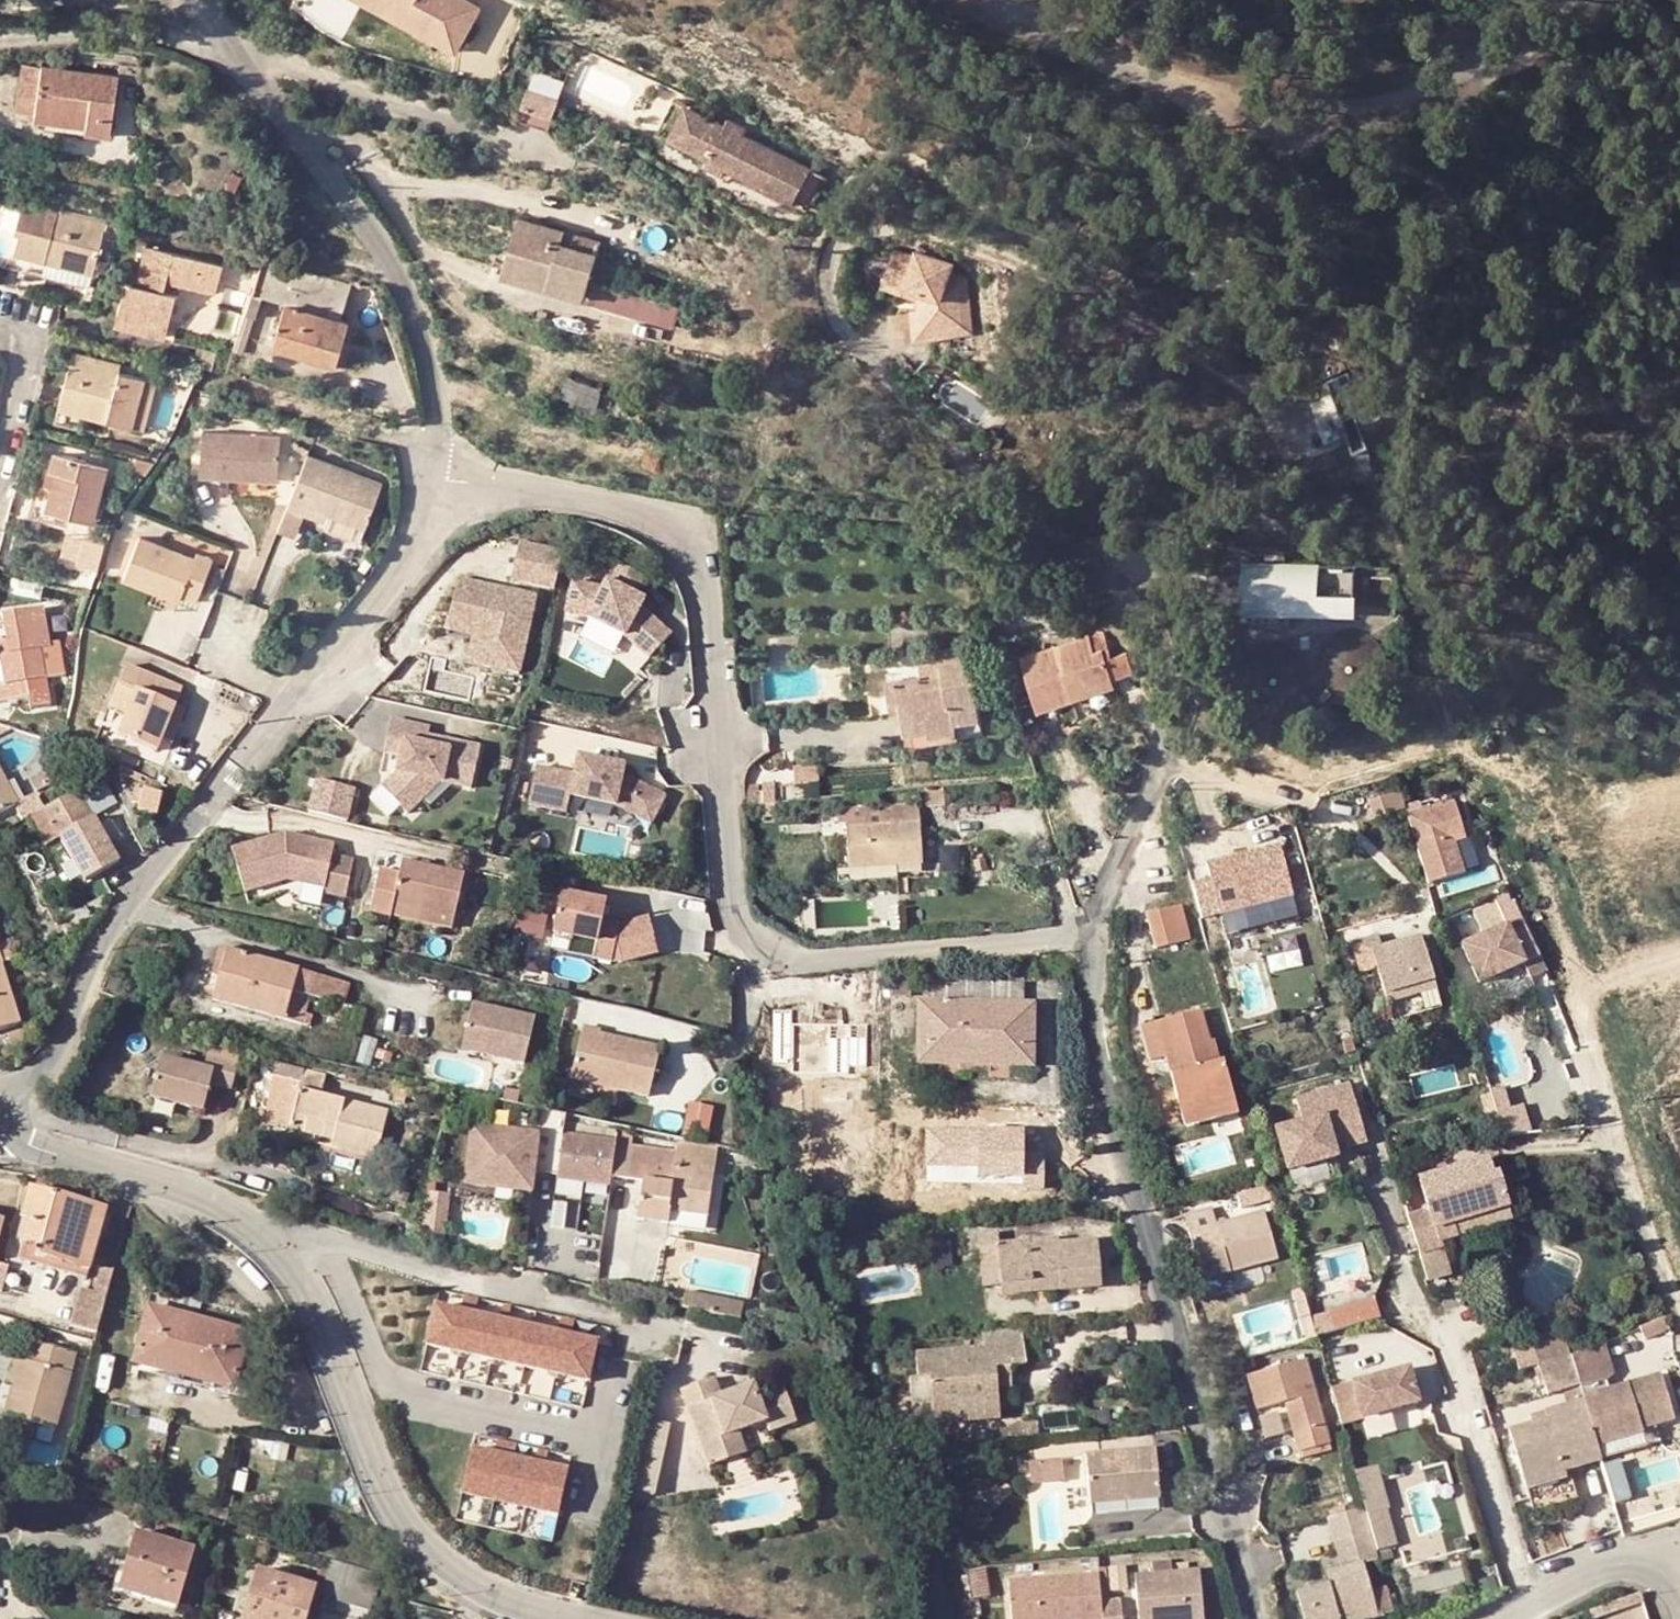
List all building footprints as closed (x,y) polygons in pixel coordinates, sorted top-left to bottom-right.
[(460,53),(484,7),(471,0),(361,0),(460,53)] [(28,99),(54,104),(45,56),(17,51),(7,95),(28,99)] [(102,125),(112,70),(45,56),(54,104),(77,110),(75,120),(102,125)] [(724,128),(683,106),(665,139),(790,203),(809,168),(743,137),(748,128),(729,119),(724,128)] [(42,233),(37,251),(83,265),(98,212),(18,189),(8,223),(42,233)] [(117,269),(107,303),(139,313),(137,322),(152,327),(165,283),(152,278),(155,268),(204,283),(219,233),(145,211),(126,271),(117,269)] [(500,282),(582,303),(594,253),(561,245),(564,235),(516,222),(500,282)] [(262,235),(248,271),(288,286),(274,324),(305,335),(307,330),(338,342),(348,311),(318,294),(309,283),(299,266),(295,248),(262,235)] [(894,248),(876,241),(863,277),(896,291),(898,312),(892,313),(894,332),(927,327),(925,317),(943,312),(942,274),(927,264),(932,254),(898,240),(894,248)] [(318,294),(348,311),(350,308),(340,303),(346,291),(324,276),(318,266),(313,252),(295,248),(299,266),(309,283),(318,294)] [(34,264),(79,277),(83,265),(37,251),(34,264)] [(950,262),(932,254),(927,264),(942,274),(943,312),(925,317),(927,327),(958,323),(950,262)] [(107,303),(104,312),(137,322),(139,313),(107,303)] [(156,340),(198,351),(200,344),(202,334),(162,323),(156,340)] [(307,330),(305,335),(303,340),(334,352),(338,342),(307,330)] [(112,352),(65,338),(62,350),(92,359),(94,354),(109,360),(112,352)] [(62,350),(49,396),(95,409),(122,416),(136,368),(109,360),(94,354),(92,359),(62,350)] [(572,376),(565,397),(599,408),(606,386),(572,376)] [(95,409),(49,396),(45,411),(91,424),(95,409)] [(234,464),(234,457),(269,460),(272,424),(194,416),(190,460),(234,464)] [(37,471),(42,473),(88,491),(99,454),(45,441),(41,458),(37,471)] [(375,480),(301,445),(277,495),(296,504),(301,495),(354,522),(375,480)] [(234,457),(234,464),(269,467),(269,460),(234,457)] [(83,509),(88,491),(42,473),(35,497),(56,502),(83,509)] [(312,522),(345,539),(354,522),(301,495),(296,504),(316,514),(312,522)] [(62,554),(100,564),(107,539),(70,528),(62,554)] [(184,546),(126,530),(114,570),(173,588),(174,583),(188,588),(201,546),(185,541),(184,546)] [(519,539),(515,581),(557,586),(562,544),(519,539)] [(645,644),(667,620),(635,592),(625,587),(629,580),(638,561),(609,548),(600,567),(597,574),(566,569),(561,600),(583,604),(621,622),(645,644)] [(1237,566),(1236,616),(1352,619),(1352,598),(1313,597),(1313,568),(1237,566)] [(449,629),(474,634),(468,663),(524,674),(542,590),(461,573),(449,629)] [(635,592),(638,584),(629,580),(625,587),(635,592)] [(38,620),(32,589),(0,596),(0,609),(38,620)] [(19,677),(16,662),(34,658),(29,629),(39,628),(38,620),(0,609),(0,681),(19,677)] [(1379,693),(1386,682),(1389,669),(1388,656),(1382,645),(1373,636),(1361,631),(1348,630),(1337,633),(1327,639),(1319,648),(1315,658),(1314,670),(1317,681),(1322,691),(1331,699),(1343,704),(1356,704),(1369,701),(1379,693)] [(922,631),(892,638),(895,650),(839,660),(843,682),(855,681),(862,713),(886,708),(887,713),(913,708),(911,699),(936,693),(922,631)] [(1299,700),(1306,689),(1309,676),(1307,663),(1300,651),(1291,643),(1284,640),(1278,638),(1265,637),(1254,641),(1245,647),(1238,656),(1234,667),(1233,679),(1236,690),(1242,700),(1251,707),(1263,712),(1276,712),(1289,708),(1299,700)] [(1328,704),(1331,699),(1322,691),(1317,681),(1314,670),(1315,658),(1319,648),(1327,639),(1284,640),(1291,643),(1300,651),(1307,663),(1309,676),(1306,689),(1299,700),(1303,705),(1328,704)] [(1090,643),(1022,663),(1037,715),(1073,706),(1070,698),(1111,686),(1104,663),(1096,665),(1090,643)] [(136,693),(155,666),(131,656),(124,674),(141,680),(136,693)] [(16,662),(19,677),(20,687),(41,684),(36,657),(34,658),(16,662)] [(188,679),(155,666),(136,693),(133,703),(124,727),(159,740),(164,728),(171,712),(182,716),(189,699),(181,696),(188,679)] [(116,696),(133,703),(136,693),(141,680),(124,674),(116,696)] [(936,693),(911,699),(913,708),(939,703),(936,693)] [(351,704),(344,738),(361,742),(358,758),(344,772),(370,796),(398,766),(431,773),(440,732),(387,721),(389,713),(351,704)] [(915,718),(913,708),(887,713),(888,723),(915,718)] [(171,712),(164,728),(175,732),(182,716),(171,712)] [(641,809),(655,782),(611,760),(613,751),(573,743),(569,763),(537,757),(531,789),(563,795),(565,784),(605,791),(641,809)] [(21,784),(0,747),(0,796),(21,784)] [(164,775),(137,766),(132,781),(140,784),(138,789),(157,795),(164,775)] [(90,804),(86,805),(72,778),(40,797),(55,823),(80,870),(114,849),(90,804)] [(1375,815),(1406,806),(1401,789),(1369,798),(1375,815)] [(907,834),(902,795),(864,799),(828,805),(833,845),(907,834)] [(55,823),(40,797),(28,803),(43,830),(55,823)] [(1429,882),(1475,868),(1455,800),(1408,813),(1429,882)] [(345,828),(349,814),(302,802),(298,816),(345,828)] [(1298,896),(1285,840),(1208,858),(1212,875),(1196,879),(1205,917),(1298,896)] [(372,907),(376,895),(437,910),(446,870),(385,854),(381,867),(363,862),(354,903),(372,907)] [(609,911),(612,896),(567,887),(555,944),(650,963),(658,920),(609,911)] [(1172,889),(1136,900),(1148,932),(1182,921),(1172,889)] [(372,907),(434,923),(437,910),(376,895),(372,907)] [(1480,963),(1524,944),(1516,922),(1511,906),(1464,926),(1480,963)] [(546,938),(552,914),(522,907),(516,932),(546,938)] [(1533,960),(1547,953),(1531,915),(1516,922),(1524,944),(1533,960)] [(1422,934),(1373,948),(1369,936),(1355,940),(1363,968),(1377,963),(1394,1021),(1443,1007),(1422,934)] [(210,970),(216,972),(209,997),(302,1021),(311,989),(341,997),(348,975),(218,941),(210,970)] [(0,957),(0,1026),(18,1021),(0,957)] [(925,993),(913,993),(912,1059),(1031,1059),(1031,996),(1019,996),(1020,974),(925,973),(925,993)] [(163,982),(153,978),(148,990),(158,994),(163,982)] [(482,1039),(480,1049),(516,1056),(527,1009),(465,996),(456,1033),(482,1039)] [(1133,1016),(1141,1042),(1194,1014),(1188,998),(1133,1016)] [(1206,1049),(1194,1014),(1141,1042),(1144,1049),(1156,1044),(1172,1091),(1197,1083),(1205,1108),(1232,1100),(1216,1046),(1206,1049)] [(644,1087),(655,1037),(622,1030),(621,1034),(610,1032),(611,1028),(596,1025),(596,1021),(578,1018),(566,1070),(602,1078),(644,1087)] [(199,1077),(202,1068),(209,1071),(230,1077),(238,1042),(206,1033),(200,1054),(158,1044),(147,1085),(202,1099),(207,1080),(199,1077)] [(482,1039),(456,1033),(454,1043),(480,1049),(482,1039)] [(1364,1125),(1348,1066),(1294,1081),(1301,1105),(1274,1112),(1285,1153),(1334,1140),(1332,1133),(1330,1126),(1342,1123),(1344,1130),(1364,1125)] [(1505,1066),(1492,1070),(1500,1096),(1513,1092),(1505,1066)] [(199,1077),(207,1080),(209,1071),(202,1068),(199,1077)] [(297,1108),(337,1119),(333,1137),(332,1141),(373,1152),(386,1105),(295,1081),(297,1074),(273,1068),(261,1114),(293,1122),(297,1108)] [(602,1078),(566,1070),(564,1080),(600,1088),(602,1078)] [(1181,1116),(1205,1108),(1197,1083),(1172,1091),(1181,1116)] [(1513,1092),(1500,1096),(1505,1113),(1533,1110),(1526,1088),(1513,1092)] [(605,1166),(611,1130),(558,1122),(561,1100),(537,1095),(533,1120),(467,1110),(459,1169),(525,1179),(530,1144),(554,1148),(551,1167),(604,1174),(605,1166)] [(692,1099),(685,1131),(710,1137),(718,1105),(692,1099)] [(293,1122),(292,1126),(333,1137),(337,1119),(297,1108),(293,1122)] [(1332,1133),(1344,1130),(1342,1123),(1330,1126),(1332,1133)] [(605,1166),(619,1169),(625,1132),(611,1130),(605,1166)] [(625,1132),(619,1169),(626,1170),(634,1134),(625,1132)] [(701,1208),(711,1144),(674,1137),(673,1140),(634,1134),(626,1170),(639,1172),(634,1209),(663,1213),(664,1203),(701,1208)] [(1420,1160),(1431,1190),(1407,1199),(1417,1233),(1440,1226),(1439,1222),(1457,1216),(1451,1200),(1484,1190),(1487,1197),(1510,1190),(1497,1153),(1492,1155),(1486,1137),(1420,1160)] [(75,1254),(98,1261),(115,1210),(34,1186),(28,1205),(43,1209),(39,1221),(33,1219),(27,1240),(46,1246),(43,1255),(71,1264),(75,1254)] [(431,1188),(425,1230),(448,1233),(454,1192),(431,1188)] [(1457,1216),(1489,1204),(1487,1197),(1484,1190),(1451,1200),(1457,1216)] [(1512,1197),(1510,1190),(1487,1197),(1489,1204),(1512,1197)] [(1190,1207),(1209,1272),(1260,1256),(1280,1250),(1266,1202),(1221,1216),(1215,1198),(1190,1207)] [(119,1215),(136,1220),(139,1210),(123,1202),(119,1215)] [(633,1218),(661,1223),(663,1213),(634,1209),(633,1218)] [(996,1224),(976,1226),(980,1280),(1001,1278),(1002,1288),(1098,1280),(1093,1231),(1055,1234),(1055,1230),(997,1234),(996,1224)] [(1449,1254),(1440,1226),(1417,1233),(1425,1262),(1449,1254)] [(22,1257),(93,1278),(98,1261),(75,1254),(71,1264),(43,1255),(46,1246),(27,1240),(22,1257)] [(1260,1256),(1209,1272),(1211,1281),(1262,1265),(1260,1256)] [(78,1326),(101,1332),(116,1285),(93,1278),(78,1326)] [(690,1283),(686,1298),(745,1312),(749,1297),(690,1283)] [(1310,1306),(1328,1301),(1323,1283),(1305,1288),(1310,1306)] [(1315,1314),(1321,1333),(1386,1315),(1380,1295),(1315,1314)] [(428,1345),(595,1379),(604,1333),(437,1300),(428,1345)] [(213,1385),(233,1392),(251,1334),(154,1304),(136,1362),(158,1368),(159,1365),(215,1381),(213,1385)] [(1022,1354),(1019,1318),(980,1321),(982,1338),(912,1344),(915,1369),(906,1369),(908,1394),(929,1391),(930,1405),(931,1405),(972,1401),(972,1392),(995,1391),(994,1376),(993,1368),(1007,1366),(1006,1356),(1022,1354)] [(1669,1330),(1664,1318),(1640,1327),(1644,1339),(1669,1330)] [(1536,1333),(1542,1351),(1572,1341),(1567,1322),(1536,1333)] [(1572,1341),(1582,1373),(1586,1388),(1597,1423),(1599,1432),(1643,1418),(1642,1415),(1662,1408),(1648,1362),(1597,1379),(1593,1371),(1610,1364),(1614,1358),(1604,1329),(1572,1341)] [(34,1333),(28,1352),(21,1350),(12,1375),(2,1404),(50,1420),(75,1347),(34,1333)] [(1521,1358),(1542,1351),(1536,1333),(1516,1340),(1521,1358)] [(1325,1359),(1335,1394),(1409,1373),(1399,1338),(1325,1359)] [(1551,1383),(1565,1378),(1582,1373),(1572,1341),(1542,1351),(1551,1383)] [(6,1373),(12,1375),(21,1350),(14,1348),(6,1373)] [(1248,1363),(1257,1393),(1280,1387),(1297,1438),(1328,1427),(1304,1348),(1248,1363)] [(1661,1358),(1648,1362),(1662,1408),(1675,1404),(1661,1358)] [(993,1368),(994,1376),(1008,1375),(1007,1366),(993,1368)] [(756,1380),(737,1386),(740,1393),(730,1396),(728,1389),(726,1390),(720,1371),(685,1383),(703,1435),(738,1423),(767,1414),(772,1426),(796,1418),(785,1384),(760,1392),(756,1380)] [(1570,1393),(1586,1388),(1582,1373),(1565,1378),(1570,1393)] [(740,1393),(737,1386),(728,1389),(730,1396),(740,1393)] [(1512,1427),(1587,1418),(1597,1423),(1586,1388),(1570,1393),(1546,1401),(1550,1410),(1538,1414),(1511,1422),(1512,1427)] [(972,1401),(931,1405),(932,1412),(996,1406),(995,1391),(972,1392),(972,1401)] [(1538,1414),(1550,1410),(1546,1401),(1535,1405),(1538,1414)] [(657,1490),(670,1420),(650,1417),(637,1487),(657,1490)] [(1603,1445),(1599,1432),(1597,1423),(1587,1418),(1512,1427),(1529,1479),(1567,1467),(1572,1465),(1606,1455),(1603,1445)] [(1648,1429),(1643,1418),(1599,1432),(1603,1445),(1648,1429)] [(711,1460),(747,1448),(738,1423),(703,1435),(711,1460)] [(1331,1436),(1328,1427),(1297,1438),(1299,1446),(1331,1436)] [(1154,1440),(1085,1447),(1089,1497),(1158,1491),(1154,1440)] [(476,1442),(464,1491),(562,1514),(574,1465),(476,1442)] [(1030,1459),(1032,1481),(1065,1477),(1063,1456),(1030,1459)] [(1570,1478),(1567,1467),(1529,1479),(1532,1490),(1570,1478)] [(1008,1468),(990,1475),(995,1489),(1013,1481),(1008,1468)] [(1368,1511),(1361,1488),(1324,1499),(1330,1522),(1368,1511)] [(1375,1540),(1368,1511),(1330,1522),(1335,1539),(1338,1550),(1323,1554),(1321,1555),(1326,1570),(1294,1578),(1309,1618),(1326,1618),(1339,1615),(1337,1609),(1379,1595),(1373,1577),(1366,1579),(1356,1546),(1375,1540)] [(191,1546),(134,1528),(117,1580),(175,1598),(191,1546)] [(1335,1539),(1320,1543),(1323,1554),(1338,1550),(1335,1539)] [(1137,1616),(1165,1615),(1202,1613),(1200,1560),(1135,1563),(1137,1616)] [(314,1578),(256,1561),(242,1609),(276,1618),(302,1618),(314,1578)] [(1099,1591),(1097,1561),(1007,1568),(1011,1617),(1043,1615),(1081,1612),(1082,1618),(1101,1618),(1099,1591)] [(1636,1599),(1649,1595),(1643,1576),(1629,1581),(1634,1594),(1636,1599)] [(1634,1594),(1629,1581),(1607,1589),(1612,1602),(1634,1594)] [(1099,1591),(1101,1618),(1119,1618),(1118,1590),(1099,1591)] [(242,1609),(240,1616),(251,1618),(276,1618),(242,1609)] [(1596,1618),(1619,1618),(1616,1611),(1596,1618)]
